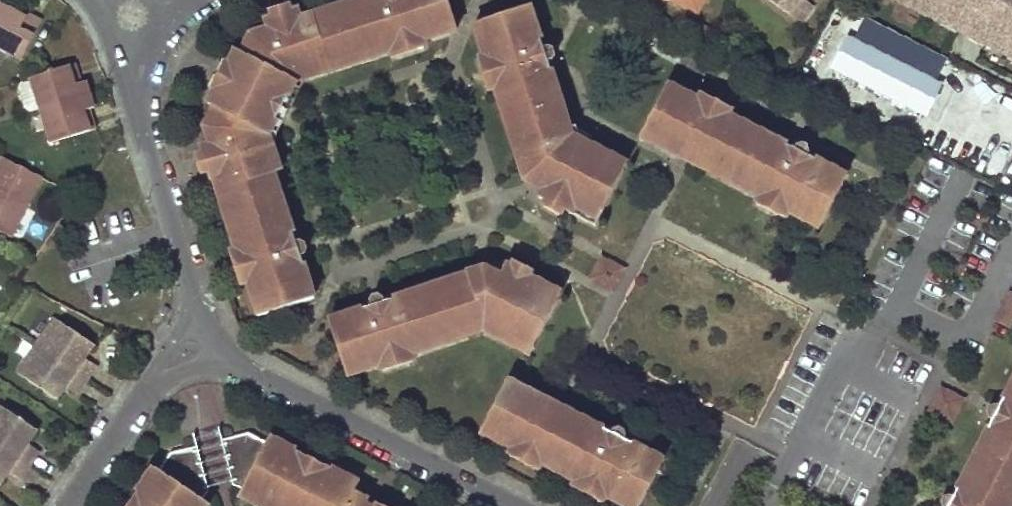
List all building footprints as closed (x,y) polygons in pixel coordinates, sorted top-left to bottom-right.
[(312,299),(272,175),(279,172),(272,152),(268,150),(276,135),(270,132),(292,88),(298,91),(306,76),(309,78),(390,52),(421,42),(455,31),(445,0),(359,0),(298,20),(295,10),(288,12),(271,18),(264,20),(273,48),(226,139),(198,149),(201,156),(206,173),(208,180),(212,179),(235,252),(245,284),(256,317),(312,299)] [(696,16),(704,0),(663,0),(696,16)] [(786,16),(799,0),(766,0),(786,16)] [(786,16),(796,24),(809,8),(800,0),(799,0),(786,16)] [(928,16),(930,12),(943,18),(957,26),(970,32),(985,39),(982,44),(1011,59),(1011,0),(896,0),(928,16)] [(23,59),(44,18),(28,10),(25,16),(15,10),(0,2),(0,47),(23,59)] [(25,16),(28,10),(18,4),(15,10),(25,16)] [(269,12),(271,18),(288,12),(286,6),(269,12)] [(568,130),(527,7),(472,25),(483,59),(493,90),(518,166),(539,159),(540,162),(543,161),(545,170),(551,173),(538,199),(545,202),(561,210),(594,227),(625,165),(579,142),(576,132),(574,127),(568,130)] [(943,18),(939,25),(954,33),(957,26),(943,18)] [(970,32),(966,39),(981,47),(982,44),(985,39),(970,32)] [(847,39),(831,69),(921,116),(936,86),(847,39)] [(390,52),(392,59),(424,49),(421,42),(390,52)] [(483,59),(476,61),(487,92),(493,90),(483,59)] [(32,76),(43,107),(92,92),(87,78),(83,80),(78,81),(76,74),(80,73),(76,61),(40,73),(32,76)] [(43,107),(32,76),(22,79),(22,84),(30,106),(33,110),(43,107)] [(818,229),(845,177),(727,117),(698,102),(666,86),(639,138),(679,159),(686,145),(709,157),(702,170),(759,199),(789,215),(818,229)] [(96,104),(92,92),(43,107),(54,139),(98,124),(94,112),(89,113),(87,108),(92,106),(96,104)] [(701,96),(698,102),(727,117),(730,112),(701,96)] [(201,156),(194,158),(200,175),(206,173),(201,156)] [(12,237),(42,178),(4,158),(0,167),(0,231),(12,237)] [(789,215),(759,199),(755,207),(785,222),(789,215)] [(545,202),(542,208),(558,216),(561,210),(545,202)] [(245,284),(235,252),(229,254),(239,286),(245,284)] [(600,261),(589,281),(611,290),(621,270),(600,261)] [(467,275),(327,321),(345,377),(379,366),(411,356),(482,333),(528,356),(559,294),(504,266),(491,291),(485,289),(475,292),(474,290),(472,290),(467,275)] [(994,323),(1011,332),(1011,295),(1009,293),(994,323)] [(99,344),(59,318),(50,332),(41,346),(32,360),(24,373),(62,399),(71,386),(82,393),(100,365),(90,358),(99,344)] [(41,346),(50,332),(42,326),(33,341),(41,346)] [(41,346),(33,341),(24,355),(32,360),(41,346)] [(411,356),(379,366),(381,371),(413,361),(411,356)] [(947,505),(1011,505),(1011,378),(947,505)] [(661,461),(569,414),(562,428),(540,416),(547,402),(506,381),(479,434),(510,450),(540,465),(574,482),(603,497),(620,505),(638,505),(661,461)] [(950,422),(960,402),(939,391),(929,411),(950,422)] [(2,405),(0,408),(0,483),(3,485),(12,472),(23,480),(43,451),(32,443),(40,431),(2,405)] [(269,439),(266,444),(250,436),(236,439),(237,448),(221,452),(231,486),(243,492),(243,491),(261,500),(258,505),(365,505),(366,503),(353,496),(358,485),(329,470),(324,477),(282,455),(285,448),(269,439)] [(237,448),(236,439),(219,443),(221,452),(237,448)] [(329,470),(285,448),(282,455),(324,477),(329,470)] [(182,453),(183,461),(199,457),(197,450),(182,453)] [(510,450),(507,456),(537,471),(540,465),(510,450)] [(202,501),(208,492),(199,457),(183,461),(182,453),(168,456),(158,472),(152,469),(142,484),(149,489),(138,505),(198,505),(202,501)] [(574,482),(571,489),(600,504),(603,497),(574,482)] [(142,484),(128,505),(138,505),(149,489),(142,484)] [(243,492),(240,499),(255,505),(258,505),(261,500),(243,491),(243,492)]
